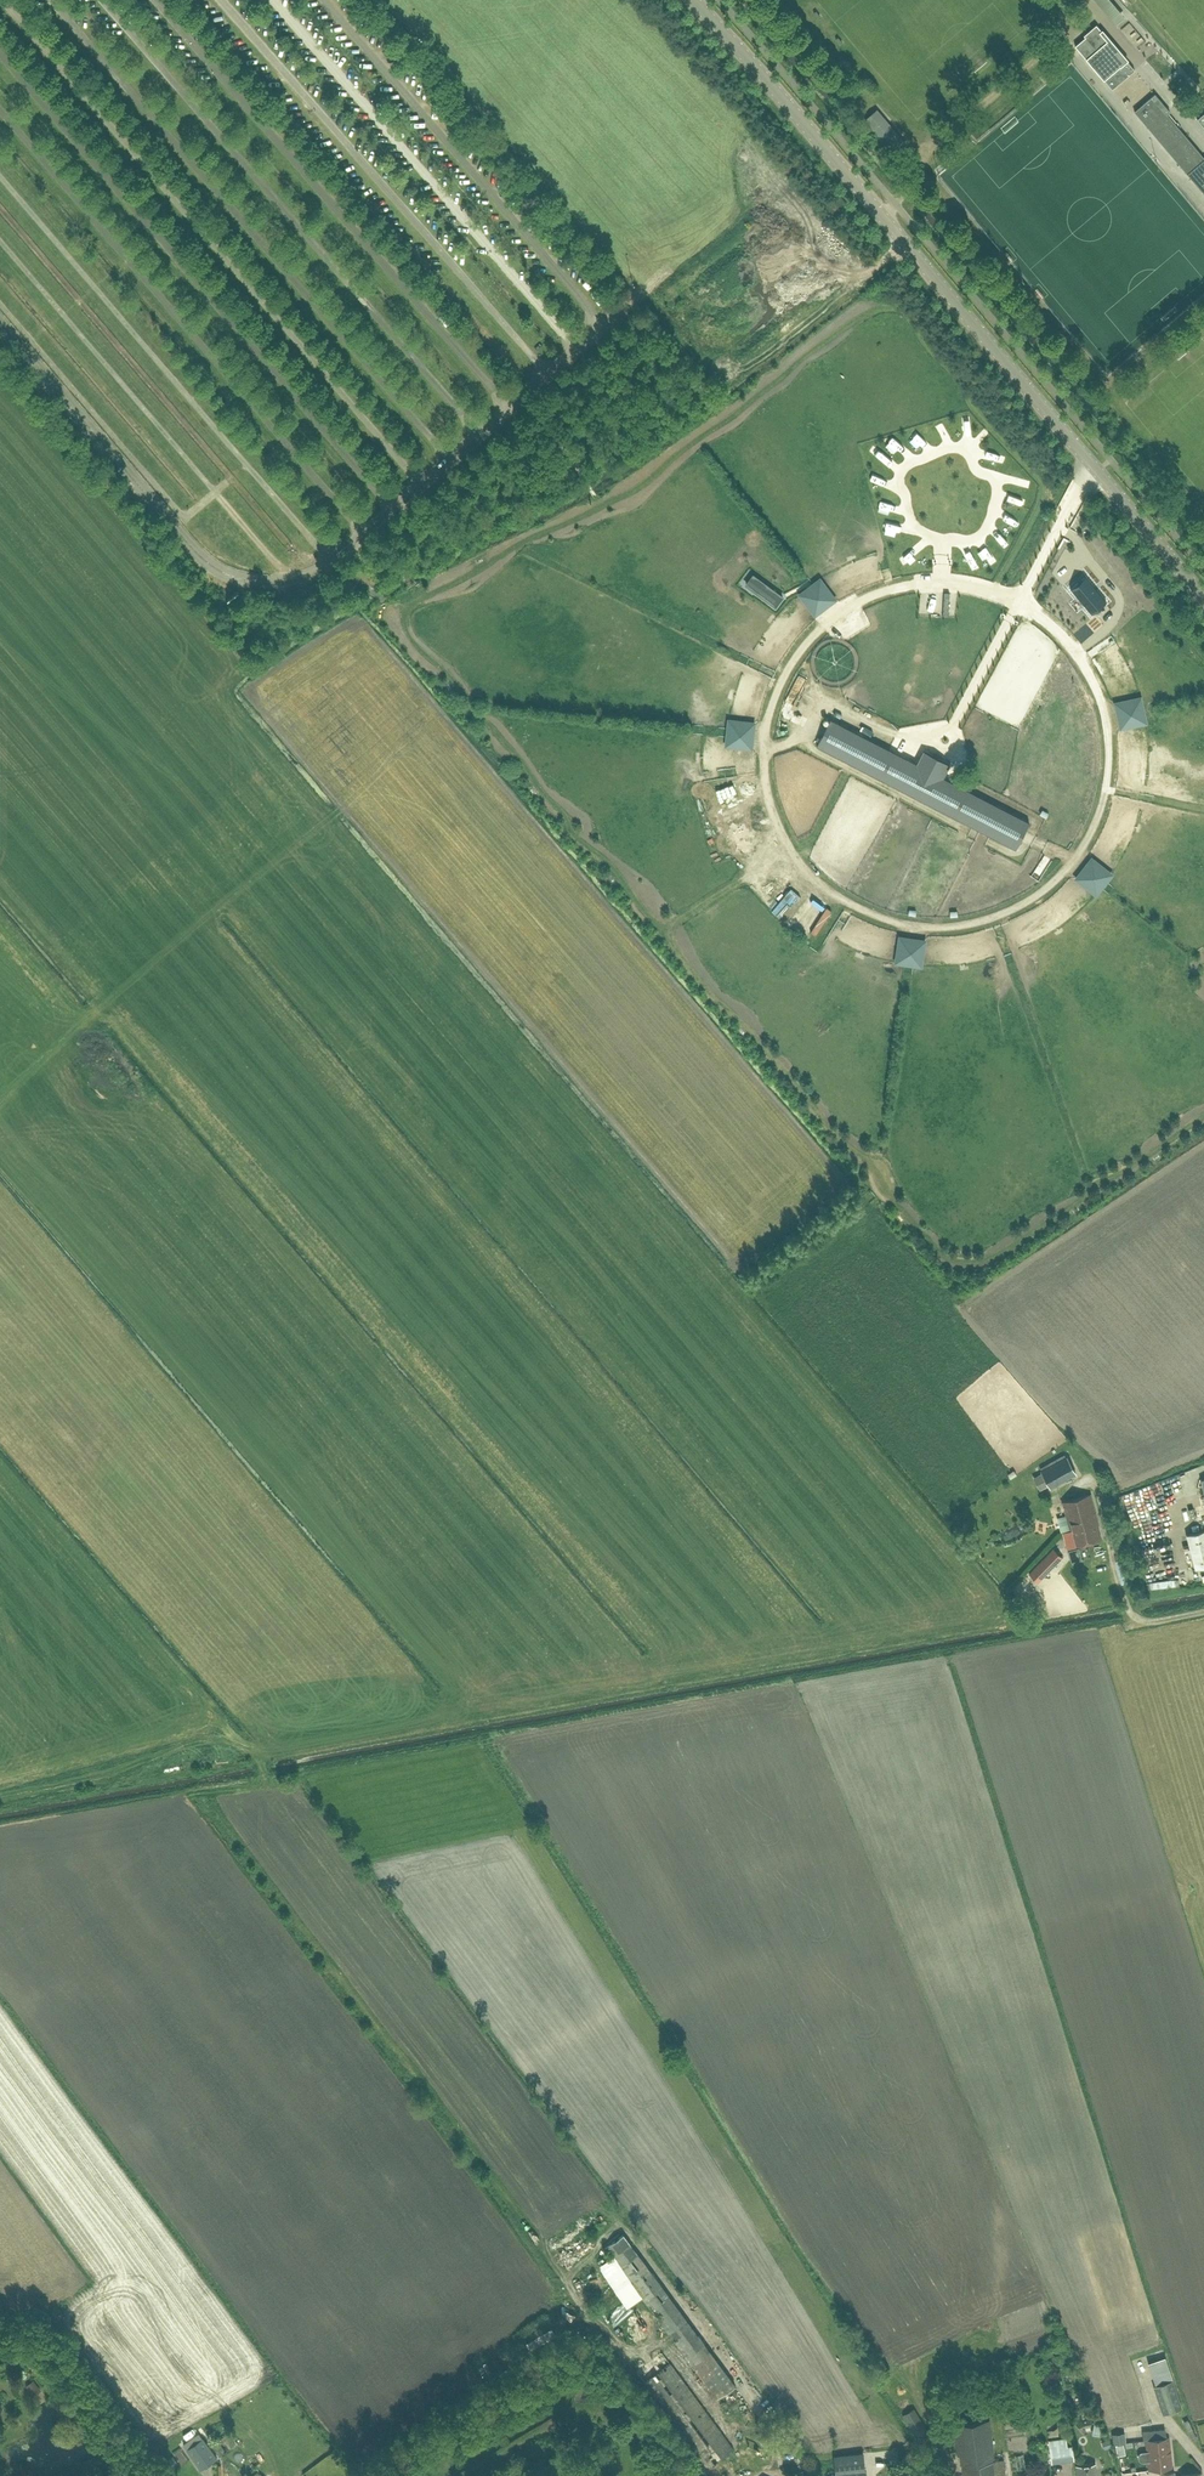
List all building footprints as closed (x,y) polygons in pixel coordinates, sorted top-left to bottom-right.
[(1116,24),(1124,17),(1109,0),(1095,0),(1116,24)] [(1111,89),(1134,70),(1121,55),(1120,56),(1107,41),(1108,40),(1096,25),(1083,35),(1084,37),(1074,46),(1103,80),(1104,80),(1111,89)] [(1154,96),(1134,113),(1203,193),(1203,157),(1167,115),(1170,113),(1154,96)] [(893,154),(895,152),(904,144),(876,110),(865,119),(893,154)] [(436,258),(430,261),(434,270),(441,266),(436,258)] [(532,331),(526,334),(530,344),(537,341),(532,331)] [(1084,576),(1069,589),(1091,614),(1106,601),(1084,576)] [(775,606),(782,596),(757,578),(751,586),(757,591),(756,592),(775,606)] [(823,596),(815,585),(802,595),(817,614),(835,600),(828,592),(823,596)] [(226,591),(229,598),(240,593),(236,586),(226,591)] [(1115,700),(1122,728),(1148,722),(1140,694),(1115,700)] [(727,718),(726,745),(754,746),(755,719),(727,718)] [(950,764),(923,750),(916,763),(830,719),(816,745),(1015,849),(1029,822),(943,777),(950,764)] [(740,776),(732,778),(734,789),(742,788),(740,776)] [(1087,855),(1075,880),(1099,891),(1110,866),(1087,855)] [(762,896),(773,889),(767,881),(757,888),(762,896)] [(771,907),(806,941),(817,929),(787,901),(797,891),(791,886),(771,907)] [(865,1227),(872,1234),(877,1230),(870,1222),(865,1227)] [(1066,1457),(1041,1471),(1050,1488),(1075,1474),(1066,1457)] [(1059,1525),(1096,1514),(1090,1494),(1062,1502),(1065,1514),(1057,1517),(1059,1525)] [(1137,1517),(1140,1531),(1167,1525),(1165,1517),(1160,1518),(1159,1513),(1137,1517)] [(1096,1514),(1059,1525),(1061,1532),(1069,1530),(1074,1546),(1099,1539),(1095,1524),(1098,1523),(1096,1514)] [(1186,1534),(1194,1569),(1203,1566),(1203,1529),(1186,1534)] [(1062,1557),(1052,1548),(1028,1572),(1038,1582),(1062,1557)] [(606,2246),(705,2381),(718,2399),(725,2394),(736,2386),(623,2234),(606,2246)] [(630,2306),(610,2316),(615,2326),(635,2316),(630,2306)] [(663,2327),(624,2357),(685,2438),(724,2408),(663,2327)] [(1155,2379),(1171,2374),(1165,2356),(1149,2361),(1155,2379)] [(25,2386),(33,2396),(41,2390),(33,2379),(25,2386)] [(1172,2379),(1153,2385),(1162,2413),(1181,2406),(1172,2379)] [(938,2381),(929,2394),(939,2401),(948,2389),(938,2381)] [(1003,2459),(995,2460),(990,2419),(954,2424),(958,2455),(961,2455),(963,2475),(1005,2475),(1003,2459)] [(219,2455),(237,2442),(230,2431),(211,2444),(219,2455)] [(200,2469),(217,2456),(203,2436),(202,2437),(199,2432),(177,2448),(180,2453),(185,2449),(200,2469)] [(1113,2444),(1126,2443),(1124,2432),(1112,2433),(1113,2444)] [(1142,2461),(1147,2461),(1148,2470),(1172,2467),(1168,2437),(1145,2440),(1146,2451),(1141,2452),(1139,2452),(1138,2455),(1138,2459),(1140,2461),(1142,2461)] [(1048,2440),(1049,2448),(1051,2463),(1073,2460),(1071,2445),(1067,2445),(1066,2438),(1048,2440)] [(863,2453),(834,2456),(835,2471),(848,2470),(863,2468),(864,2468),(863,2453)] [(1025,2468),(1022,2454),(1015,2455),(1017,2469),(1025,2468)] [(173,2456),(167,2460),(171,2467),(177,2462),(173,2456)] [(1075,2465),(1076,2475),(1097,2475),(1095,2462),(1075,2465)] [(305,2473),(300,2464),(295,2467),(300,2475),(305,2473)]
